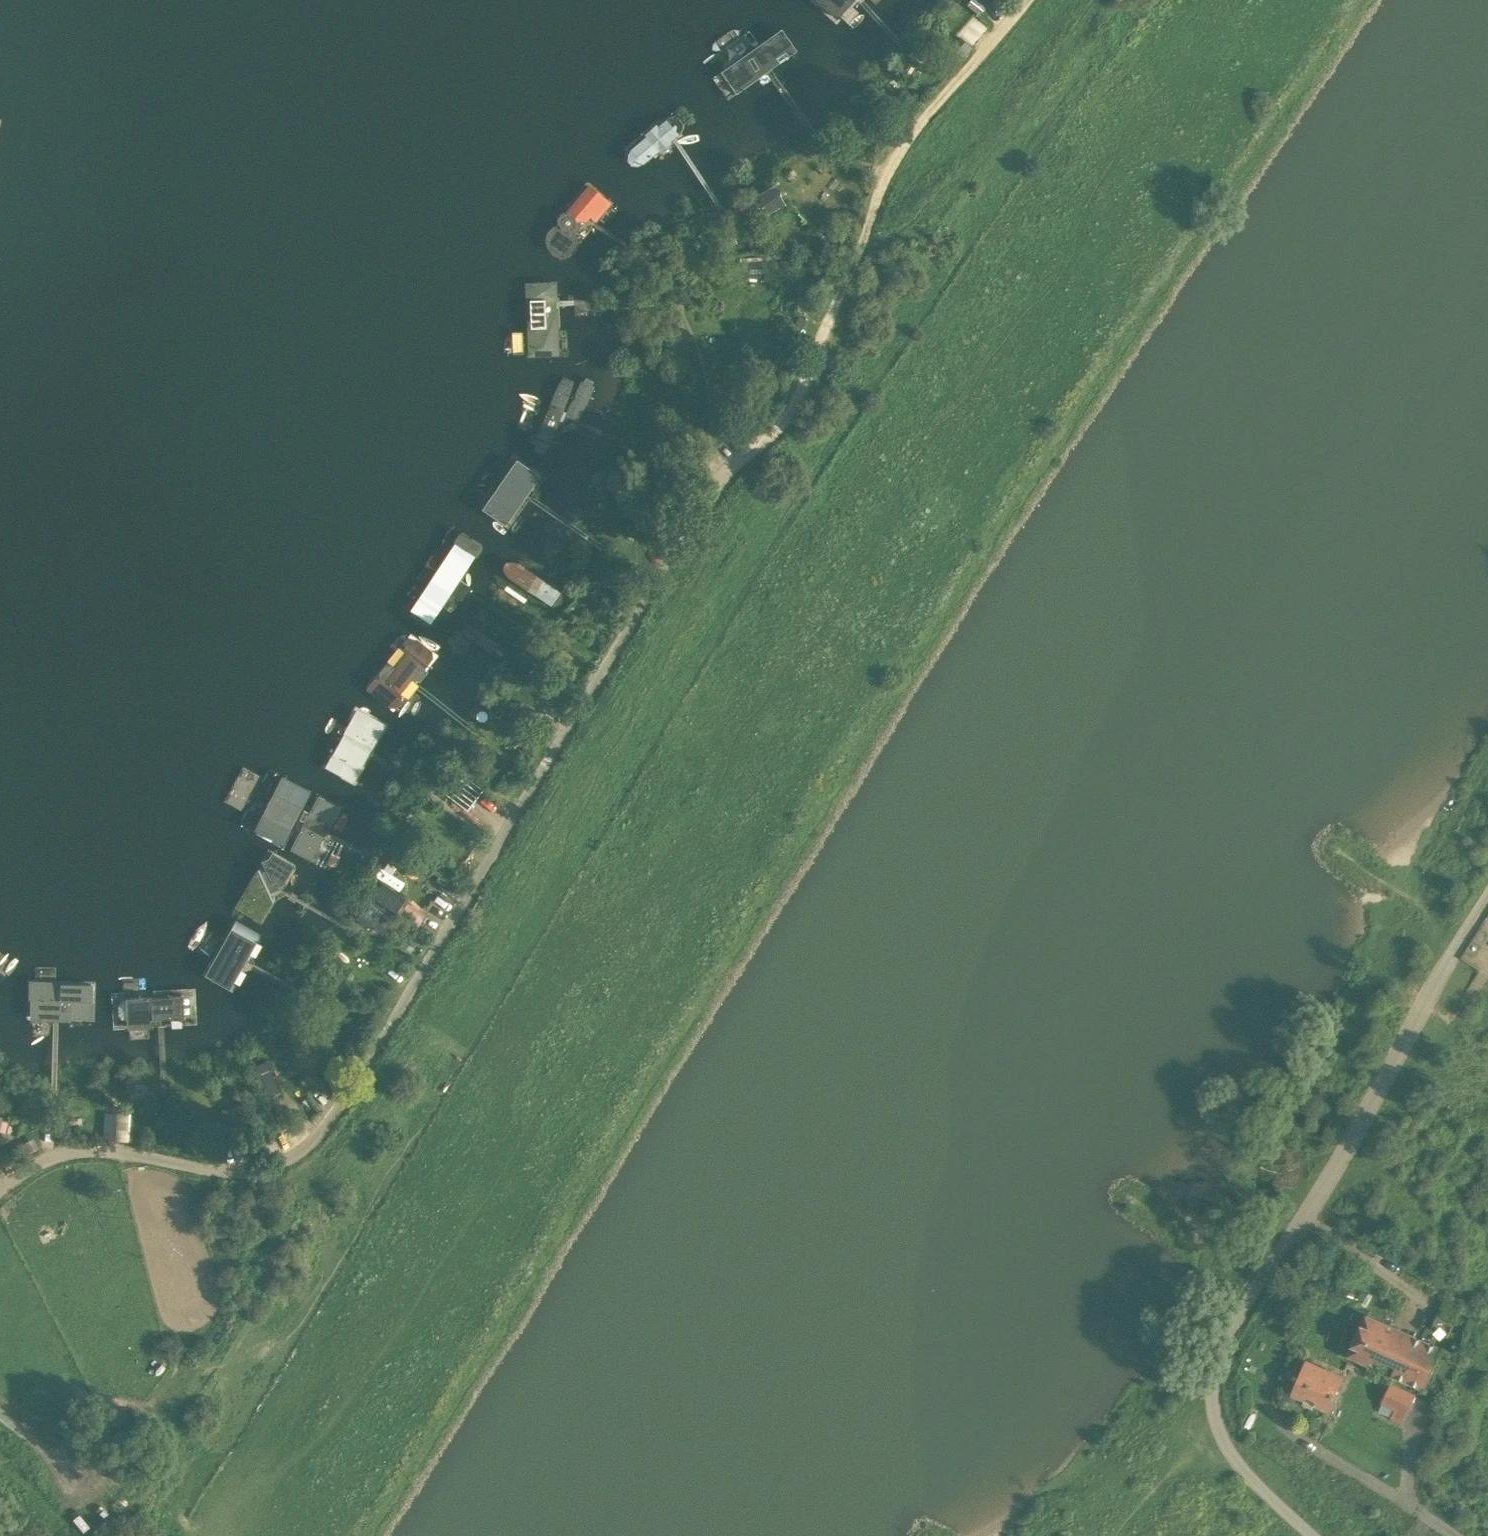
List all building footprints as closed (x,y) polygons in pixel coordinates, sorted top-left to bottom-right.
[(831,18),(844,26),(860,0),(842,0),(831,18)] [(966,4),(978,14),(984,8),(975,0),(969,0),(966,4)] [(777,30),(715,76),(734,102),(796,56),(777,30)] [(953,47),(943,58),(952,66),(968,48),(959,40),(953,47)] [(656,202),(704,154),(688,138),(640,186),(644,197),(656,202)] [(575,256),(613,210),(585,187),(542,241),(542,249),(546,256),(551,259),(559,260),(567,260),(575,256)] [(766,213),(782,204),(773,188),(757,196),(766,213)] [(761,273),(758,260),(735,263),(737,277),(761,273)] [(566,359),(561,283),(525,285),(530,361),(566,359)] [(797,326),(805,330),(808,324),(800,320),(797,326)] [(789,348),(778,346),(776,360),(787,362),(789,348)] [(578,386),(560,378),(531,450),(550,457),(578,386)] [(528,463),(498,519),(516,529),(546,472),(528,463)] [(634,519),(625,535),(645,546),(654,530),(634,519)] [(454,532),(405,609),(441,632),(490,556),(454,532)] [(370,674),(359,689),(395,715),(437,657),(410,638),(380,681),(370,674)] [(321,771),(355,790),(388,729),(354,711),(321,771)] [(482,783),(490,774),(481,766),(463,749),(454,759),(482,783)] [(440,785),(448,792),(464,771),(456,765),(440,785)] [(315,806),(298,865),(331,874),(347,815),(315,806)] [(260,854),(236,914),(260,928),(298,874),(260,854)] [(406,892),(382,875),(372,890),(396,907),(406,892)] [(395,911),(369,893),(354,913),(368,923),(370,921),(382,930),(395,911)] [(274,954),(249,944),(232,985),(258,995),(274,954)] [(10,990),(0,985),(0,1006),(10,990)] [(205,1023),(201,992),(119,1001),(122,1033),(205,1023)] [(95,1038),(95,1000),(28,1000),(28,1039),(95,1038)] [(280,1094),(270,1069),(253,1076),(264,1101),(280,1094)] [(221,1213),(223,1221),(230,1220),(228,1211),(221,1213)] [(1365,1313),(1347,1354),(1424,1388),(1442,1347),(1365,1313)] [(1447,1332),(1450,1320),(1435,1316),(1432,1327),(1447,1332)] [(1451,1352),(1459,1356),(1464,1345),(1455,1342),(1451,1352)] [(1328,1408),(1342,1375),(1307,1360),(1293,1392),(1328,1408)] [(1392,1383),(1383,1401),(1378,1411),(1390,1417),(1390,1418),(1400,1423),(1415,1394),(1392,1383)]
